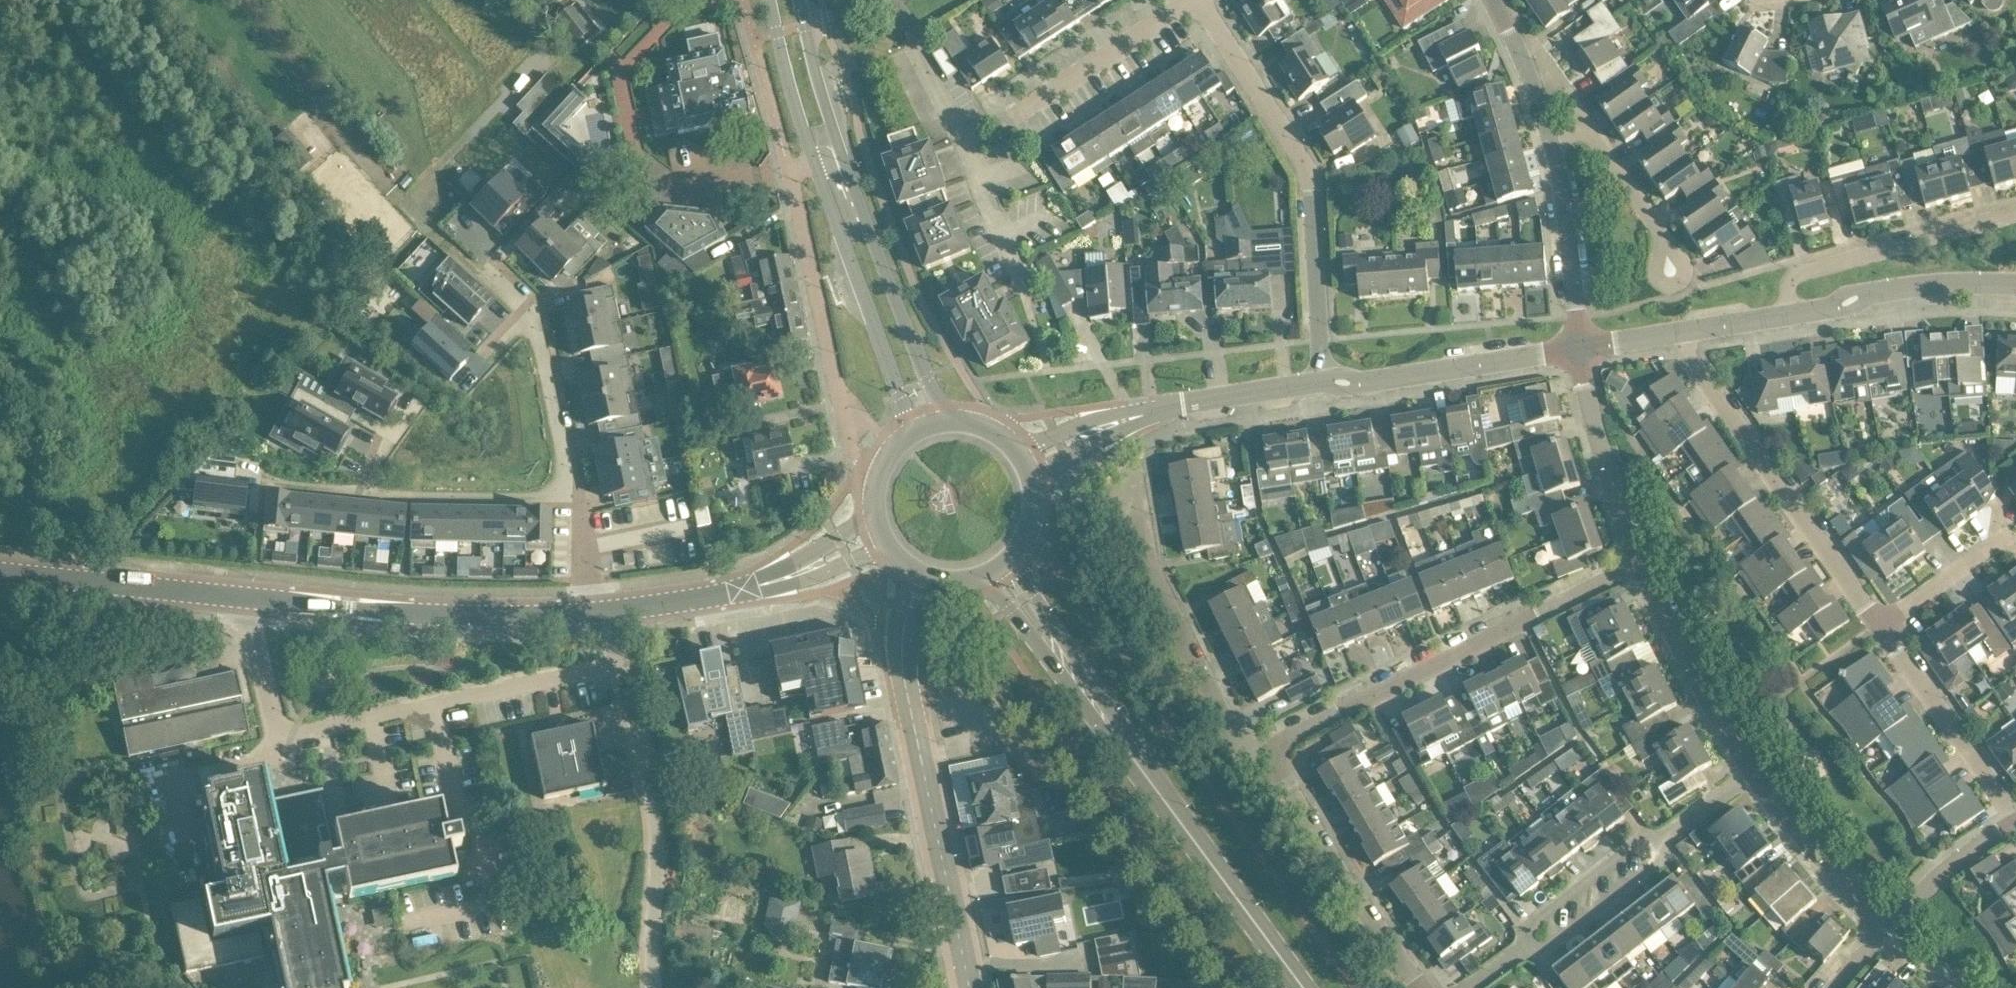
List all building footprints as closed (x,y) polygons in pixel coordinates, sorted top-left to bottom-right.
[(1019,14),(998,27),(1008,42),(1020,34),(1031,51),(1029,53),(1030,54),(1055,38),(1031,0),(1019,8),(1019,14)] [(1031,0),(1055,38),(1055,37),(1080,21),(1079,20),(1078,21),(1067,4),(1073,0),(1031,0)] [(1100,7),(1098,8),(1099,9),(1113,0),(1096,0),(1100,7)] [(1246,6),(1241,9),(1259,37),(1287,19),(1278,4),(1284,0),(1242,0),(1246,6)] [(1405,7),(1395,13),(1404,29),(1449,0),(1400,0),(1405,7)] [(1546,28),(1563,16),(1571,10),(1568,7),(1578,0),(1527,0),(1546,28)] [(1693,37),(1709,25),(1701,13),(1710,7),(1706,0),(1673,0),(1688,21),(1669,34),(1678,47),(1693,37)] [(1946,8),(1945,6),(1931,12),(1926,0),(1900,0),(1899,0),(1891,0),(1881,4),(1896,39),(1909,33),(1908,29),(1919,24),(1921,28),(1925,27),(1931,41),(1973,23),(1954,4),(1946,8)] [(1987,9),(1994,9),(1999,7),(2003,3),(2003,0),(1981,0),(1987,9)] [(1608,84),(1630,69),(1609,39),(1622,30),(1603,3),(1587,14),(1595,25),(1574,40),(1582,52),(1574,57),(1586,75),(1592,71),(1603,87),(1608,84)] [(1866,40),(1862,26),(1859,14),(1842,19),(1841,17),(1811,25),(1813,33),(1805,47),(1819,55),(1824,73),(1843,68),(1857,76),(1865,62),(1869,61),(1864,41),(1866,40)] [(1787,84),(1788,72),(1789,52),(1787,52),(1787,54),(1767,53),(1764,51),(1769,41),(1742,28),(1724,63),(1751,77),(1757,64),(1770,69),(1769,84),(1787,84)] [(975,71),(983,84),(1010,66),(992,39),(971,54),(955,30),(940,40),(965,77),(975,71)] [(1328,79),(1324,81),(1312,63),(1322,56),(1305,30),(1282,44),(1291,59),(1282,65),(1294,85),(1291,87),(1300,101),(1330,81),(1328,79)] [(1481,50),(1472,32),(1451,42),(1444,30),(1419,42),(1426,56),(1430,54),(1439,71),(1448,66),(1459,87),(1488,73),(1477,52),(1481,50)] [(722,52),(720,52),(720,53),(717,37),(687,43),(690,59),(666,64),(670,81),(667,82),(678,134),(731,122),(733,129),(737,132),(747,130),(749,126),(748,119),(750,118),(754,111),(752,100),(745,95),(744,96),(739,74),(740,73),(731,67),(730,68),(726,69),(722,52)] [(1202,54),(1183,67),(1203,98),(1222,86),(1227,94),(1235,89),(1214,55),(1206,60),(1202,54)] [(1382,65),(1369,73),(1376,84),(1388,76),(1382,65)] [(1613,124),(1648,100),(1640,89),(1648,84),(1635,65),(1630,69),(1608,84),(1609,85),(1614,82),(1620,91),(1600,105),(1613,124)] [(1185,110),(1203,98),(1183,67),(1165,79),(1185,110)] [(1167,121),(1185,110),(1165,79),(1146,90),(1166,122),(1173,132),(1167,121)] [(1320,133),(1334,155),(1347,147),(1351,153),(1376,137),(1356,104),(1368,97),(1358,81),(1321,105),(1334,124),(1320,133)] [(1475,117),(1511,108),(1505,86),(1469,95),(1475,117)] [(571,88),(570,87),(556,103),(557,103),(569,115),(583,99),(571,88)] [(1154,144),(1173,132),(1166,122),(1146,90),(1128,102),(1154,144)] [(1887,108),(1898,106),(1895,95),(1885,97),(1887,108)] [(1653,139),(1676,123),(1664,106),(1656,111),(1648,100),(1613,124),(1627,143),(1647,129),(1653,139)] [(1156,146),(1154,144),(1128,102),(1109,114),(1129,146),(1129,145),(1137,158),(1156,146)] [(636,134),(639,105),(619,103),(616,132),(636,134)] [(1417,121),(1428,118),(1425,108),(1414,111),(1417,121)] [(1481,139),(1517,129),(1511,108),(1475,117),(1481,139)] [(1890,125),(1886,110),(1875,113),(1877,123),(1882,126),(1890,125)] [(1111,158),(1129,146),(1109,114),(1091,126),(1111,158)] [(1420,137),(1412,122),(1398,129),(1406,145),(1420,137)] [(1653,182),(1688,157),(1680,146),(1688,141),(1676,123),(1653,139),(1660,148),(1640,162),(1653,182)] [(1211,142),(1226,132),(1220,124),(1206,133),(1211,142)] [(1092,169),(1111,158),(1091,126),(1072,138),(1092,169)] [(2005,134),(2004,130),(1984,135),(1983,132),(1974,127),(1966,129),(1970,144),(1977,168),(1989,165),(1995,189),(2015,183),(2015,175),(2005,134)] [(946,190),(945,188),(931,144),(921,148),(915,129),(888,138),(895,156),(885,160),(900,205),(908,203),(911,213),(947,199),(944,191),(946,190)] [(1487,160),(1523,150),(1517,129),(1481,139),(1487,160)] [(2005,134),(2015,175),(2015,131),(2005,134)] [(1193,135),(1182,142),(1190,155),(1202,148),(1193,135)] [(1074,181),(1092,169),(1072,138),(1053,150),(1061,162),(1049,170),(1065,194),(1077,186),(1074,181)] [(1432,152),(1442,149),(1438,138),(1428,141),(1432,152)] [(574,167),(586,154),(571,140),(559,153),(574,167)] [(1764,144),(1768,157),(1768,156),(1773,155),(1779,149),(1777,141),(1764,144)] [(1768,158),(1768,157),(1764,144),(1764,146),(1753,153),(1757,161),(1768,158)] [(1965,172),(1977,168),(1970,144),(1935,153),(1938,165),(1939,165),(1949,202),(1971,195),(1965,172)] [(1189,156),(1183,148),(1173,154),(1179,163),(1189,156)] [(1442,149),(1432,152),(1435,163),(1445,160),(1442,149)] [(1485,183),(1492,181),(1528,171),(1523,150),(1487,160),(1490,174),(1483,176),(1485,183)] [(1693,196),(1716,180),(1704,163),(1696,168),(1688,157),(1653,182),(1666,201),(1686,186),(1693,196)] [(1939,165),(1938,165),(1918,171),(1915,159),(1901,163),(1900,160),(1907,188),(1919,184),(1926,208),(1949,202),(1939,165)] [(1895,191),(1907,188),(1900,160),(1886,164),(1865,169),(1879,221),(1902,215),(1895,191)] [(1146,171),(1152,180),(1167,170),(1161,162),(1146,171)] [(1445,194),(1458,190),(1452,169),(1439,173),(1445,194)] [(1857,227),(1879,221),(1865,169),(1830,178),(1838,207),(1850,204),(1857,227)] [(1133,192),(1152,180),(1146,171),(1128,184),(1133,192)] [(1498,203),(1534,193),(1528,171),(1492,181),(1498,203)] [(479,199),(471,207),(494,229),(507,215),(516,224),(513,227),(514,228),(546,194),(530,178),(518,191),(502,175),(489,188),(482,181),(472,192),(479,199)] [(1829,222),(1824,203),(1819,183),(1802,187),(1799,176),(1775,183),(1783,210),(1795,206),(1801,230),(1811,227),(1812,231),(1821,229),(1820,225),(1829,222)] [(1693,239),(1728,214),(1720,203),(1728,198),(1716,180),(1693,196),(1700,206),(1679,220),(1693,239)] [(1458,190),(1445,194),(1450,211),(1460,208),(1455,191),(1458,190)] [(1126,194),(1114,198),(1117,206),(1129,202),(1126,194)] [(952,206),(950,207),(947,199),(911,213),(915,222),(908,225),(926,270),(933,267),(963,254),(971,251),(952,206)] [(1521,215),(1538,210),(1535,199),(1518,203),(1521,215)] [(555,212),(544,202),(527,220),(536,229),(518,248),(535,265),(562,236),(546,221),(555,212)] [(1424,205),(1427,223),(1443,221),(1440,202),(1424,205)] [(1225,219),(1217,220),(1219,238),(1226,244),(1228,261),(1229,278),(1217,278),(1217,290),(1219,310),(1245,308),(1240,244),(1227,219),(1234,214),(1234,213),(1233,209),(1233,204),(1231,204),(1224,206),(1225,219)] [(1509,217),(1507,208),(1506,207),(1495,210),(1498,220),(1509,217)] [(664,208),(645,231),(682,264),(730,237),(717,213),(664,208)] [(1234,214),(1227,219),(1240,244),(1245,308),(1271,306),(1270,286),(1269,276),(1269,275),(1287,274),(1285,251),(1284,234),(1251,237),(1239,210),(1234,213),(1234,214)] [(1495,210),(1480,214),(1483,226),(1498,222),(1495,210)] [(1090,212),(1077,220),(1083,230),(1096,221),(1090,212)] [(1756,239),(1743,221),(1736,225),(1728,214),(1693,239),(1706,258),(1721,247),(1726,244),(1733,253),(1728,257),(1728,258),(1756,239)] [(1133,221),(1119,223),(1123,245),(1136,243),(1133,221)] [(1457,221),(1445,222),(1447,233),(1458,231),(1457,221)] [(597,254),(570,227),(562,236),(535,265),(552,281),(570,262),(579,271),(597,254)] [(1185,247),(1171,248),(1165,235),(1164,236),(1172,251),(1177,313),(1203,311),(1201,291),(1200,280),(1190,280),(1189,264),(1186,264),(1185,247)] [(1151,315),(1177,313),(1172,251),(1164,236),(1156,240),(1158,266),(1131,268),(1134,304),(1150,303),(1151,315)] [(1350,237),(1338,238),(1339,252),(1351,251),(1350,237)] [(741,254),(730,257),(735,279),(737,289),(762,283),(764,290),(794,284),(788,257),(775,260),(774,259),(772,260),(773,261),(760,264),(752,241),(738,245),(741,254)] [(1442,278),(1439,249),(1439,242),(1416,244),(1417,258),(1367,262),(1366,255),(1344,257),(1346,285),(1359,284),(1360,299),(1430,294),(1429,279),(1442,278)] [(1481,289),(1478,252),(1457,254),(1456,244),(1447,245),(1450,280),(1458,279),(1458,291),(1481,289)] [(1525,286),(1548,284),(1545,247),(1522,249),(1525,286)] [(1503,288),(1525,286),(1522,249),(1500,251),(1503,288)] [(1751,250),(1736,260),(1744,271),(1762,266),(1751,250)] [(1481,289),(1503,288),(1500,251),(1478,252),(1481,289)] [(963,254),(933,267),(949,298),(978,282),(963,254)] [(1087,271),(1077,271),(1078,287),(1089,286),(1090,300),(1091,320),(1112,318),(1111,310),(1126,309),(1125,289),(1123,264),(1107,266),(1106,254),(1086,255),(1087,271)] [(669,255),(658,266),(675,282),(686,271),(669,255)] [(1050,256),(1038,263),(1047,280),(1052,288),(1047,291),(1057,318),(1066,313),(1063,307),(1075,300),(1050,256)] [(474,280),(449,257),(439,268),(451,279),(430,303),(443,315),(448,309),(467,327),(485,308),(465,290),(474,280)] [(650,257),(637,260),(639,270),(652,268),(650,257)] [(1000,305),(993,292),(985,278),(967,288),(960,291),(943,301),(966,344),(972,340),(988,368),(1030,344),(1006,302),(1000,305)] [(655,283),(638,287),(643,313),(661,310),(655,283)] [(794,284),(764,290),(769,311),(771,320),(800,312),(794,284)] [(619,322),(612,286),(587,291),(590,303),(564,309),(569,332),(619,322)] [(759,301),(730,307),(732,315),(743,336),(756,330),(755,327),(771,323),(777,347),(787,344),(806,340),(800,312),(771,320),(769,311),(765,308),(761,309),(759,301)] [(466,342),(438,316),(410,345),(423,357),(419,361),(436,376),(440,372),(450,381),(451,380),(459,371),(465,365),(460,361),(463,358),(468,362),(469,361),(458,351),(466,342)] [(602,362),(627,357),(619,322),(569,332),(574,355),(600,350),(602,362)] [(1980,360),(1985,360),(1984,349),(1970,350),(1969,335),(1945,337),(1950,396),(1953,396),(1953,399),(1987,396),(1986,382),(1982,382),(1980,360)] [(1934,397),(1950,396),(1945,337),(1921,339),(1923,354),(1907,355),(1908,366),(1914,365),(1917,391),(1934,389),(1934,397)] [(2000,339),(1998,378),(2015,379),(2015,340),(2000,339)] [(1907,390),(1904,370),(1902,355),(1891,357),(1888,342),(1878,344),(1879,347),(1864,349),(1870,386),(1873,401),(1896,397),(1898,391),(1907,390)] [(1870,386),(1864,349),(1849,352),(1848,349),(1838,350),(1841,365),(1830,367),(1835,401),(1856,398),(1854,389),(1857,388),(1859,403),(1871,401),(1869,387),(1870,386),(1872,401),(1873,401),(1870,386)] [(1831,402),(1828,382),(1825,368),(1814,369),(1812,355),(1802,356),(1802,359),(1787,362),(1793,399),(1809,396),(1811,406),(1831,402)] [(584,402),(634,392),(627,357),(602,362),(605,374),(579,379),(584,402)] [(372,375),(346,360),(323,402),(322,403),(351,419),(357,408),(362,411),(363,410),(383,421),(388,412),(391,413),(397,403),(394,401),(395,399),(380,391),(384,384),(371,377),(372,375)] [(1793,399),(1787,362),(1773,364),(1772,361),(1762,363),(1764,377),(1753,379),(1759,414),(1779,410),(1778,401),(1793,399)] [(746,371),(713,378),(716,394),(738,389),(741,407),(779,399),(775,380),(771,381),(769,372),(765,373),(764,367),(746,370),(746,371)] [(678,370),(664,373),(667,385),(680,382),(678,370)] [(1648,445),(1694,413),(1683,397),(1687,393),(1673,374),(1645,394),(1658,413),(1641,425),(1644,429),(1639,433),(1648,445)] [(323,402),(297,387),(296,389),(297,390),(287,408),(297,414),(281,441),(300,452),(303,446),(320,455),(323,449),(334,455),(335,453),(338,455),(345,444),(342,442),(348,431),(345,430),(351,419),(322,403),(323,402)] [(642,428),(634,392),(584,402),(589,426),(614,420),(617,433),(642,428)] [(1510,427),(1484,433),(1487,450),(1514,443),(1540,437),(1547,435),(1546,434),(1543,424),(1561,420),(1557,399),(1556,396),(1551,397),(1530,402),(1521,404),(1525,423),(1513,426),(1510,427)] [(685,404),(670,407),(673,420),(688,417),(685,404)] [(1469,407),(1447,411),(1450,431),(1452,447),(1454,457),(1470,455),(1472,457),(1473,459),(1475,461),(1477,462),(1479,463),(1481,464),(1484,464),(1486,464),(1489,463),(1487,450),(1484,433),(1482,416),(1471,417),(1469,407)] [(1436,413),(1414,416),(1420,452),(1422,468),(1438,465),(1439,469),(1444,472),(1456,471),(1454,457),(1452,447),(1442,448),(1439,432),(1436,413)] [(1687,471),(1724,445),(1711,426),(1706,429),(1694,413),(1648,445),(1655,455),(1660,452),(1666,459),(1682,447),(1695,464),(1687,470),(1687,471)] [(1414,416),(1392,420),(1395,439),(1398,455),(1420,452),(1414,416)] [(1372,423),(1350,426),(1356,462),(1358,473),(1389,468),(1388,457),(1378,459),(1375,443),(1373,429),(1372,423)] [(1983,424),(1971,425),(1972,437),(1984,436),(1983,424)] [(1332,457),(1322,458),(1324,467),(1325,475),(1334,473),(1335,477),(1358,473),(1356,462),(1350,426),(1328,430),(1332,457)] [(647,464),(643,442),(645,441),(642,428),(617,433),(620,445),(594,451),(599,474),(647,464)] [(754,465),(746,467),(749,480),(773,475),(771,463),(792,458),(786,430),(748,438),(754,465)] [(1286,437),(1292,472),(1312,469),(1314,482),(1326,480),(1325,475),(1324,467),(1322,458),(1312,460),(1309,439),(1308,433),(1286,437)] [(1269,469),(1257,471),(1260,491),(1294,485),(1292,472),(1286,437),(1264,440),(1269,469)] [(1540,437),(1514,443),(1519,460),(1534,455),(1539,472),(1539,473),(1574,463),(1567,440),(1543,448),(1540,437)] [(1699,516),(1744,483),(1733,467),(1738,464),(1724,445),(1687,471),(1700,489),(1691,495),(1696,502),(1692,506),(1699,516)] [(1196,463),(1171,467),(1175,489),(1211,483),(1211,484),(1216,483),(1215,482),(1215,480),(1212,463),(1212,461),(1223,459),(1221,448),(1194,453),(1196,463)] [(1990,484),(1979,468),(1968,452),(1935,475),(1946,490),(1968,521),(1988,508),(1978,493),(1990,484)] [(1843,454),(1831,456),(1833,468),(1845,466),(1843,454)] [(1892,456),(1877,460),(1887,474),(1898,466),(1892,456)] [(247,494),(248,485),(235,484),(237,466),(238,460),(211,457),(178,491),(179,491),(195,493),(193,506),(206,508),(213,509),(213,508),(238,511),(238,512),(245,512),(247,494)] [(1808,461),(1793,471),(1802,484),(1817,473),(1808,461)] [(1530,495),(1512,501),(1516,517),(1535,511),(1560,503),(1557,493),(1581,485),(1574,463),(1539,473),(1539,472),(1524,477),(1524,478),(1530,495)] [(652,486),(647,464),(599,474),(604,497),(630,492),(632,504),(657,499),(654,485),(652,486)] [(1812,478),(1819,487),(1828,481),(1821,471),(1812,478)] [(1949,535),(1968,521),(1946,490),(1935,475),(1906,496),(1926,524),(1936,517),(1949,535)] [(1461,493),(1472,490),(1470,482),(1458,485),(1461,493)] [(1175,489),(1172,490),(1174,497),(1177,497),(1179,510),(1214,504),(1211,484),(1211,483),(1175,489)] [(1745,535),(1774,515),(1761,496),(1756,499),(1744,483),(1699,516),(1706,525),(1710,522),(1716,529),(1733,517),(1745,535)] [(1252,486),(1241,487),(1243,499),(1254,497),(1252,486)] [(1429,502),(1439,500),(1436,492),(1427,494),(1429,502)] [(1419,505),(1429,502),(1427,494),(1417,497),(1419,505)] [(291,497),(267,495),(263,533),(288,535),(289,530),(288,530),(291,497)] [(1472,499),(1462,501),(1465,514),(1477,510),(1475,506),(1485,503),(1482,495),(1472,499)] [(314,500),(291,497),(288,530),(289,530),(310,533),(314,500)] [(1254,497),(1243,499),(1245,505),(1250,510),(1255,509),(1254,497)] [(1377,499),(1362,502),(1362,506),(1364,512),(1366,520),(1380,516),(1377,499)] [(1921,524),(1909,507),(1903,499),(1874,520),(1906,566),(1926,552),(1911,531),(1921,524)] [(333,535),(336,502),(314,500),(310,533),(333,535)] [(1450,505),(1440,507),(1442,515),(1452,513),(1454,517),(1465,514),(1462,501),(1461,502),(1450,505)] [(356,537),(359,504),(336,502),(333,535),(356,537)] [(1560,503),(1535,511),(1540,528),(1555,523),(1561,540),(1595,528),(1587,506),(1564,514),(1560,503)] [(378,540),(382,507),(359,504),(356,537),(378,540)] [(1181,524),(1178,524),(1180,532),(1182,531),(1218,525),(1218,524),(1223,523),(1223,525),(1234,523),(1232,513),(1216,516),(1214,504),(1179,510),(1181,524)] [(1362,506),(1332,511),(1334,529),(1336,529),(1357,523),(1366,520),(1364,512),(1362,506)] [(402,542),(405,509),(382,507),(378,540),(402,542)] [(1431,510),(1420,513),(1424,528),(1425,528),(1435,525),(1433,518),(1442,515),(1440,507),(1431,510)] [(435,510),(411,510),(411,550),(436,550),(436,543),(435,543),(435,510)] [(458,543),(458,510),(435,510),(435,543),(436,543),(458,543)] [(481,511),(458,510),(458,543),(480,544),(481,511)] [(503,544),(504,511),(481,511),(480,544),(503,544)] [(526,544),(526,511),(504,511),(503,544),(525,544),(526,544)] [(550,552),(550,512),(526,511),(526,544),(525,544),(525,552),(550,552)] [(1409,516),(1398,520),(1400,527),(1411,524),(1414,524),(1416,530),(1424,528),(1420,513),(1418,514),(1409,516)] [(1749,586),(1794,554),(1783,538),(1788,534),(1774,515),(1745,535),(1758,553),(1742,565),(1745,570),(1740,574),(1749,586)] [(1843,535),(1851,530),(1843,519),(1835,524),(1843,535)] [(1887,580),(1906,566),(1874,520),(1843,542),(1861,567),(1872,559),(1887,580)] [(1218,525),(1182,531),(1186,553),(1206,550),(1227,546),(1230,546),(1232,556),(1240,554),(1238,544),(1240,544),(1236,522),(1234,523),(1223,525),(1223,523),(1218,524),(1218,525)] [(1381,533),(1393,530),(1390,522),(1379,525),(1381,533)] [(1313,527),(1302,530),(1304,538),(1305,542),(1326,536),(1325,529),(1323,524),(1313,527)] [(1358,531),(1348,534),(1352,547),(1373,541),(1368,528),(1358,531)] [(1561,540),(1548,545),(1554,562),(1553,562),(1559,579),(1584,569),(1579,558),(1603,550),(1595,528),(1561,540)] [(1507,561),(1502,546),(1484,538),(1481,529),(1473,533),(1477,542),(1481,554),(1494,587),(1495,590),(1502,587),(1501,584),(1515,579),(1507,561)] [(1302,530),(1291,534),(1294,545),(1305,542),(1304,538),(1302,530)] [(1338,537),(1328,540),(1331,548),(1341,545),(1343,553),(1353,550),(1352,547),(1348,534),(1338,537)] [(1326,536),(1305,542),(1306,546),(1308,550),(1309,554),(1320,551),(1329,548),(1331,548),(1328,540),(1326,536)] [(1268,540),(1254,546),(1260,558),(1274,554),(1268,540)] [(1288,547),(1281,550),(1285,560),(1293,556),(1308,550),(1306,546),(1305,542),(1294,545),(1288,547)] [(1481,592),(1494,587),(1481,554),(1477,542),(1456,550),(1474,595),(1475,598),(1482,595),(1481,592)] [(1461,600),(1474,595),(1456,550),(1436,558),(1454,603),(1455,606),(1462,603),(1461,600)] [(625,565),(634,564),(633,553),(623,555),(625,565)] [(285,555),(273,554),(272,562),(284,563),(285,555)] [(1796,606),(1820,589),(1819,588),(1824,585),(1811,566),(1806,570),(1794,554),(1749,586),(1758,599),(1763,595),(1766,600),(1783,588),(1795,605),(1796,606)] [(296,564),(297,556),(285,555),(284,563),(296,564)] [(330,559),(318,558),(317,566),(329,567),(330,559)] [(1441,608),(1454,603),(1436,558),(1415,567),(1433,611),(1434,611),(1435,614),(1442,611),(1441,608)] [(341,569),(342,561),(330,559),(329,567),(341,569)] [(376,564),(364,563),(363,571),(375,572),(376,564)] [(387,573),(388,565),(376,564),(375,572),(387,573)] [(434,568),(422,568),(422,576),(434,576),(434,568)] [(446,576),(447,568),(434,568),(434,576),(446,576)] [(480,569),(468,569),(468,577),(480,578),(480,569)] [(492,570),(480,569),(480,578),(492,578),(492,570)] [(525,569),(514,569),(513,577),(525,578),(525,569)] [(538,578),(538,570),(525,569),(525,578),(538,578)] [(1257,606),(1265,603),(1265,602),(1267,601),(1257,581),(1258,580),(1252,570),(1245,574),(1250,584),(1210,604),(1220,624),(1252,608),(1253,609),(1257,607),(1257,606)] [(2008,577),(2015,588),(2015,571),(2008,577)] [(2008,577),(1988,591),(2002,610),(1992,617),(2012,645),(2015,642),(2015,588),(2008,577)] [(1276,582),(1282,595),(1291,591),(1285,578),(1276,582)] [(1426,614),(1419,596),(1413,581),(1392,589),(1405,622),(1418,617),(1419,620),(1426,617),(1425,614),(1426,614)] [(1386,633),(1385,630),(1372,597),(1367,584),(1347,591),(1352,605),(1365,638),(1378,633),(1379,636),(1386,633)] [(1406,625),(1405,622),(1392,589),(1372,597),(1385,630),(1398,625),(1399,628),(1406,625)] [(1808,623),(1809,625),(1821,642),(1850,621),(1836,601),(1831,605),(1820,589),(1796,606),(1795,605),(1778,617),(1791,635),(1808,623)] [(1365,638),(1352,605),(1347,591),(1327,599),(1345,646),(1358,641),(1359,644),(1366,641),(1365,638)] [(1346,649),(1345,646),(1327,599),(1306,608),(1317,636),(1324,654),(1338,649),(1339,651),(1346,649)] [(1291,613),(1298,610),(1295,601),(1287,604),(1291,613)] [(1590,647),(1635,625),(1625,605),(1608,614),(1602,602),(1568,619),(1576,637),(1592,629),(1598,643),(1590,647)] [(1230,644),(1274,621),(1265,603),(1257,606),(1257,607),(1253,609),(1252,608),(1220,624),(1218,625),(1221,632),(1224,631),(1230,644)] [(1965,607),(1946,621),(1969,653),(1981,645),(1988,656),(1993,653),(1995,655),(2008,646),(1988,618),(1978,625),(1965,607)] [(1294,622),(1302,619),(1298,610),(1291,613),(1294,622)] [(1272,647),(1271,645),(1283,639),(1274,621),(1230,644),(1227,645),(1231,652),(1233,651),(1239,663),(1272,647)] [(1946,621),(1926,635),(1941,656),(1930,664),(1950,692),(1964,681),(1953,665),(1969,653),(1946,621)] [(1599,682),(1633,665),(1627,654),(1645,645),(1635,625),(1590,647),(1597,661),(1590,665),(1599,682)] [(793,641),(804,696),(809,720),(864,708),(858,682),(848,684),(846,674),(850,674),(852,631),(828,629),(828,634),(793,641)] [(1306,653),(1314,650),(1310,640),(1302,643),(1306,653)] [(781,701),(804,696),(793,641),(769,646),(781,701)] [(1281,666),(1281,665),(1272,647),(1239,663),(1237,664),(1240,671),(1243,670),(1249,682),(1281,666)] [(752,742),(745,709),(742,696),(729,699),(719,652),(698,656),(701,670),(696,672),(695,665),(674,669),(687,732),(708,728),(705,713),(710,712),(711,719),(725,716),(734,757),(754,752),(752,742)] [(1846,732),(1894,698),(1883,683),(1890,678),(1873,653),(1845,674),(1841,673),(1840,677),(1844,678),(1856,695),(1829,714),(1842,727),(1846,732)] [(1542,708),(1559,699),(1550,681),(1538,686),(1524,657),(1503,668),(1505,670),(1522,704),(1536,697),(1542,708)] [(1295,672),(1291,674),(1285,663),(1281,665),(1281,666),(1249,682),(1259,702),(1285,689),(1292,703),(1323,688),(1315,672),(1303,678),(1301,674),(1295,672)] [(1631,705),(1667,686),(1656,666),(1639,676),(1633,665),(1599,682),(1608,700),(1623,692),(1631,705)] [(150,669),(111,677),(116,699),(128,756),(183,744),(211,738),(227,735),(249,730),(244,706),(242,698),(237,674),(199,682),(154,691),(150,669)] [(1503,713),(1522,704),(1505,670),(1487,679),(1486,680),(1503,713)] [(1486,680),(1487,679),(1485,677),(1465,687),(1471,699),(1460,705),(1468,721),(1477,739),(1508,724),(1503,713),(1486,680)] [(1633,745),(1666,726),(1660,715),(1677,706),(1667,686),(1631,705),(1638,719),(1623,727),(1627,735),(1623,737),(1628,746),(1624,749),(1624,750),(1633,745)] [(1573,710),(1584,705),(1578,692),(1567,698),(1573,710)] [(1477,739),(1468,721),(1458,726),(1443,697),(1423,707),(1441,744),(1443,743),(1448,754),(1477,739)] [(1895,756),(1929,732),(1912,708),(1905,714),(1894,698),(1846,732),(1850,738),(1858,754),(1884,735),(1896,751),(1895,756)] [(745,709),(752,742),(791,733),(786,709),(772,711),(772,708),(759,710),(758,706),(745,709)] [(1427,751),(1441,744),(1423,707),(1403,717),(1412,736),(1399,742),(1416,770),(1432,762),(1427,751)] [(842,721),(810,728),(818,767),(838,762),(863,757),(864,756),(863,753),(892,747),(887,723),(867,727),(844,732),(842,721)] [(1568,744),(1578,737),(1571,723),(1560,728),(1568,744)] [(633,790),(625,753),(599,759),(592,725),(531,738),(544,799),(603,786),(606,796),(633,790)] [(1666,767),(1701,745),(1689,726),(1672,737),(1666,726),(1633,745),(1624,750),(1630,760),(1639,755),(1643,762),(1658,753),(1666,767)] [(1368,751),(1367,749),(1357,732),(1323,752),(1331,765),(1319,772),(1331,792),(1333,790),(1365,771),(1357,757),(1368,751)] [(1902,811),(1949,777),(1938,761),(1946,756),(1929,732),(1895,756),(1900,757),(1912,773),(1885,792),(1898,805),(1902,811)] [(1987,744),(2008,773),(2015,767),(2015,732),(2008,738),(2004,733),(1987,744)] [(1674,780),(1659,789),(1669,805),(1702,785),(1696,775),(1712,764),(1701,745),(1666,767),(1674,780)] [(863,757),(838,762),(845,796),(855,793),(880,788),(900,784),(892,747),(863,753),(864,756),(863,757)] [(1555,763),(1560,770),(1577,758),(1572,751),(1555,763)] [(1531,769),(1542,762),(1537,754),(1526,761),(1531,769)] [(971,763),(950,767),(963,830),(979,827),(980,828),(1013,821),(1013,824),(1018,847),(1042,842),(1037,818),(1049,815),(1044,789),(1032,791),(1027,768),(1010,771),(1006,755),(971,763)] [(1526,761),(1525,759),(1509,769),(1516,779),(1531,769),(1526,761)] [(1407,771),(1401,760),(1393,765),(1400,775),(1407,771)] [(1542,782),(1560,770),(1555,763),(1547,768),(1537,775),(1542,782)] [(1623,795),(1611,779),(1603,768),(1588,780),(1595,790),(1583,799),(1606,829),(1605,830),(1607,832),(1625,818),(1614,803),(1623,795)] [(1344,808),(1376,789),(1365,771),(1333,790),(1344,808)] [(227,782),(229,787),(208,791),(211,801),(205,802),(224,893),(194,899),(194,901),(172,905),(186,974),(265,957),(261,936),(262,936),(261,932),(270,930),(283,987),(347,987),(328,897),(347,893),(349,901),(456,878),(450,850),(461,848),(458,833),(447,836),(441,808),(334,830),(339,851),(333,853),(320,791),(292,797),(289,804),(270,809),(263,774),(227,782)] [(1411,794),(1419,790),(1410,775),(1400,781),(1408,795),(1411,794)] [(1532,789),(1542,782),(1537,775),(1527,782),(1532,789)] [(1957,831),(1963,827),(1985,811),(1968,787),(1960,792),(1949,777),(1902,811),(1905,816),(1913,832),(1940,813),(1952,830),(1951,834),(1956,835),(1957,831)] [(1066,785),(1050,788),(1056,815),(1072,811),(1066,785)] [(1355,827),(1388,808),(1376,789),(1344,808),(1355,827)] [(1606,829),(1583,799),(1575,789),(1558,802),(1593,848),(1596,845),(1599,842),(1595,837),(1605,830),(1606,829)] [(1418,805),(1425,801),(1419,790),(1411,794),(1418,805)] [(1501,799),(1506,807),(1517,800),(1512,792),(1501,799)] [(1501,799),(1498,795),(1488,802),(1496,813),(1506,807),(1501,799)] [(764,796),(758,813),(780,821),(790,806),(764,796)] [(1590,850),(1593,848),(1558,802),(1541,815),(1549,826),(1572,855),(1582,847),(1586,852),(1590,850)] [(1439,821),(1445,817),(1436,803),(1430,807),(1439,821)] [(881,806),(842,813),(845,833),(885,825),(881,806)] [(1366,845),(1399,826),(1388,808),(1355,827),(1366,845)] [(1725,853),(1758,829),(1744,810),(1727,823),(1720,814),(1691,836),(1698,845),(1701,843),(1711,845),(1716,841),(1725,853)] [(1013,824),(965,834),(973,870),(1000,864),(1002,872),(1055,861),(1050,840),(1042,842),(1018,847),(1013,824)] [(1432,832),(1422,839),(1418,833),(1407,840),(1399,826),(1366,845),(1363,847),(1375,866),(1404,849),(1411,859),(1427,848),(1438,841),(1432,832)] [(1561,863),(1572,855),(1549,826),(1531,839),(1559,874),(1562,872),(1565,869),(1561,863)] [(1743,886),(1762,870),(1755,861),(1772,848),(1758,829),(1725,853),(1738,871),(1735,874),(1743,886)] [(1556,877),(1559,874),(1531,839),(1514,852),(1537,882),(1538,881),(1548,874),(1552,879),(1556,877)] [(1438,862),(1433,855),(1443,849),(1438,841),(1427,848),(1411,859),(1417,869),(1391,888),(1404,906),(1407,905),(1407,904),(1437,882),(1428,869),(1438,862)] [(1676,847),(1683,857),(1691,852),(1683,842),(1676,847)] [(1514,852),(1507,843),(1479,864),(1492,880),(1502,872),(1521,898),(1540,884),(1538,881),(1537,882),(1514,852)] [(823,848),(813,850),(816,863),(833,860),(841,902),(856,899),(876,895),(870,866),(862,867),(859,854),(846,857),(843,844),(823,848)] [(2004,870),(1994,855),(1971,872),(1976,879),(1987,881),(1986,883),(1991,884),(2002,901),(1976,920),(1989,933),(1992,938),(2015,921),(2015,861),(2004,870)] [(1771,910),(1802,883),(1786,866),(1770,880),(1762,870),(1743,886),(1753,896),(1756,894),(1771,910)] [(1472,883),(1480,878),(1472,868),(1465,874),(1472,883)] [(1043,869),(1003,878),(1007,895),(1048,891),(1043,869)] [(1692,881),(1683,888),(1674,876),(1656,890),(1678,918),(1695,906),(1706,921),(1717,913),(1692,881)] [(1480,893),(1487,888),(1480,878),(1472,883),(1480,893)] [(770,894),(764,925),(772,938),(785,942),(787,933),(793,935),(800,899),(800,896),(774,888),(770,886),(771,884),(766,882),(764,892),(770,894)] [(1419,921),(1450,899),(1437,882),(1407,904),(1407,905),(1419,921)] [(1792,942),(1810,925),(1801,915),(1817,901),(1802,883),(1771,910),(1786,927),(1782,930),(1792,942)] [(1720,904),(1727,899),(1719,889),(1712,895),(1720,904)] [(1661,932),(1678,918),(1656,890),(1639,903),(1661,932)] [(1493,910),(1500,905),(1493,895),(1485,900),(1493,910)] [(1040,956),(1060,952),(1054,924),(1066,922),(1062,898),(1010,908),(1018,945),(1037,942),(1040,956)] [(1432,939),(1462,917),(1450,899),(1419,921),(1431,938),(1432,939)] [(1727,899),(1720,904),(1727,914),(1734,908),(1727,899)] [(1644,945),(1661,932),(1639,903),(1622,916),(1644,945)] [(1627,958),(1644,945),(1622,916),(1605,929),(1636,969),(1627,958)] [(1493,938),(1481,923),(1472,930),(1462,917),(1432,939),(1431,938),(1429,940),(1442,959),(1453,951),(1460,962),(1472,953),(1493,938)] [(1824,964),(1843,943),(1851,933),(1833,917),(1819,933),(1810,925),(1792,942),(1804,952),(1807,949),(1824,964)] [(856,942),(860,924),(834,918),(830,937),(856,942)] [(1992,938),(1996,943),(2004,960),(2015,951),(2015,921),(1992,938)] [(1618,982),(1636,969),(1605,929),(1588,943),(1610,971),(1618,982)] [(1695,940),(1704,951),(1713,942),(1705,933),(1695,940)] [(1133,934),(1096,941),(1103,977),(1127,978),(1142,978),(1133,934)] [(1747,947),(1733,935),(1724,944),(1753,969),(1739,985),(1743,987),(1777,987),(1759,973),(1766,964),(1747,947)] [(1698,958),(1704,951),(1695,940),(1678,954),(1683,960),(1689,966),(1698,958)] [(872,948),(836,941),(828,982),(857,987),(885,987),(892,952),(872,948)] [(1618,982),(1610,971),(1588,943),(1571,956),(1596,987),(1611,987),(1618,982)] [(1769,965),(1775,958),(1766,950),(1760,957),(1769,965)] [(1683,960),(1678,954),(1677,952),(1671,957),(1677,963),(1675,966),(1672,963),(1663,971),(1673,983),(1681,975),(1689,966),(1683,960)] [(1481,966),(1472,953),(1460,962),(1470,975),(1481,966)] [(1571,956),(1553,969),(1568,987),(1596,987),(1571,956)] [(1700,979),(1711,969),(1717,963),(1710,957),(1694,973),(1700,979)] [(1769,965),(1778,973),(1784,967),(1775,958),(1769,965)] [(1894,979),(1897,974),(1882,961),(1860,987),(1905,987),(1894,979)] [(1720,965),(1714,972),(1723,981),(1730,974),(1720,965)] [(1700,979),(1694,973),(1679,987),(1691,987),(1700,979)] [(1000,982),(1001,987),(1092,987),(1092,976),(1080,977),(1080,976),(1054,977),(1049,977),(1031,977),(1030,976),(1000,982)] [(1100,987),(1111,987),(1113,979),(1102,977),(1100,987)] [(1126,987),(1157,987),(1158,979),(1157,979),(1154,979),(1142,978),(1127,978),(1126,987)]
